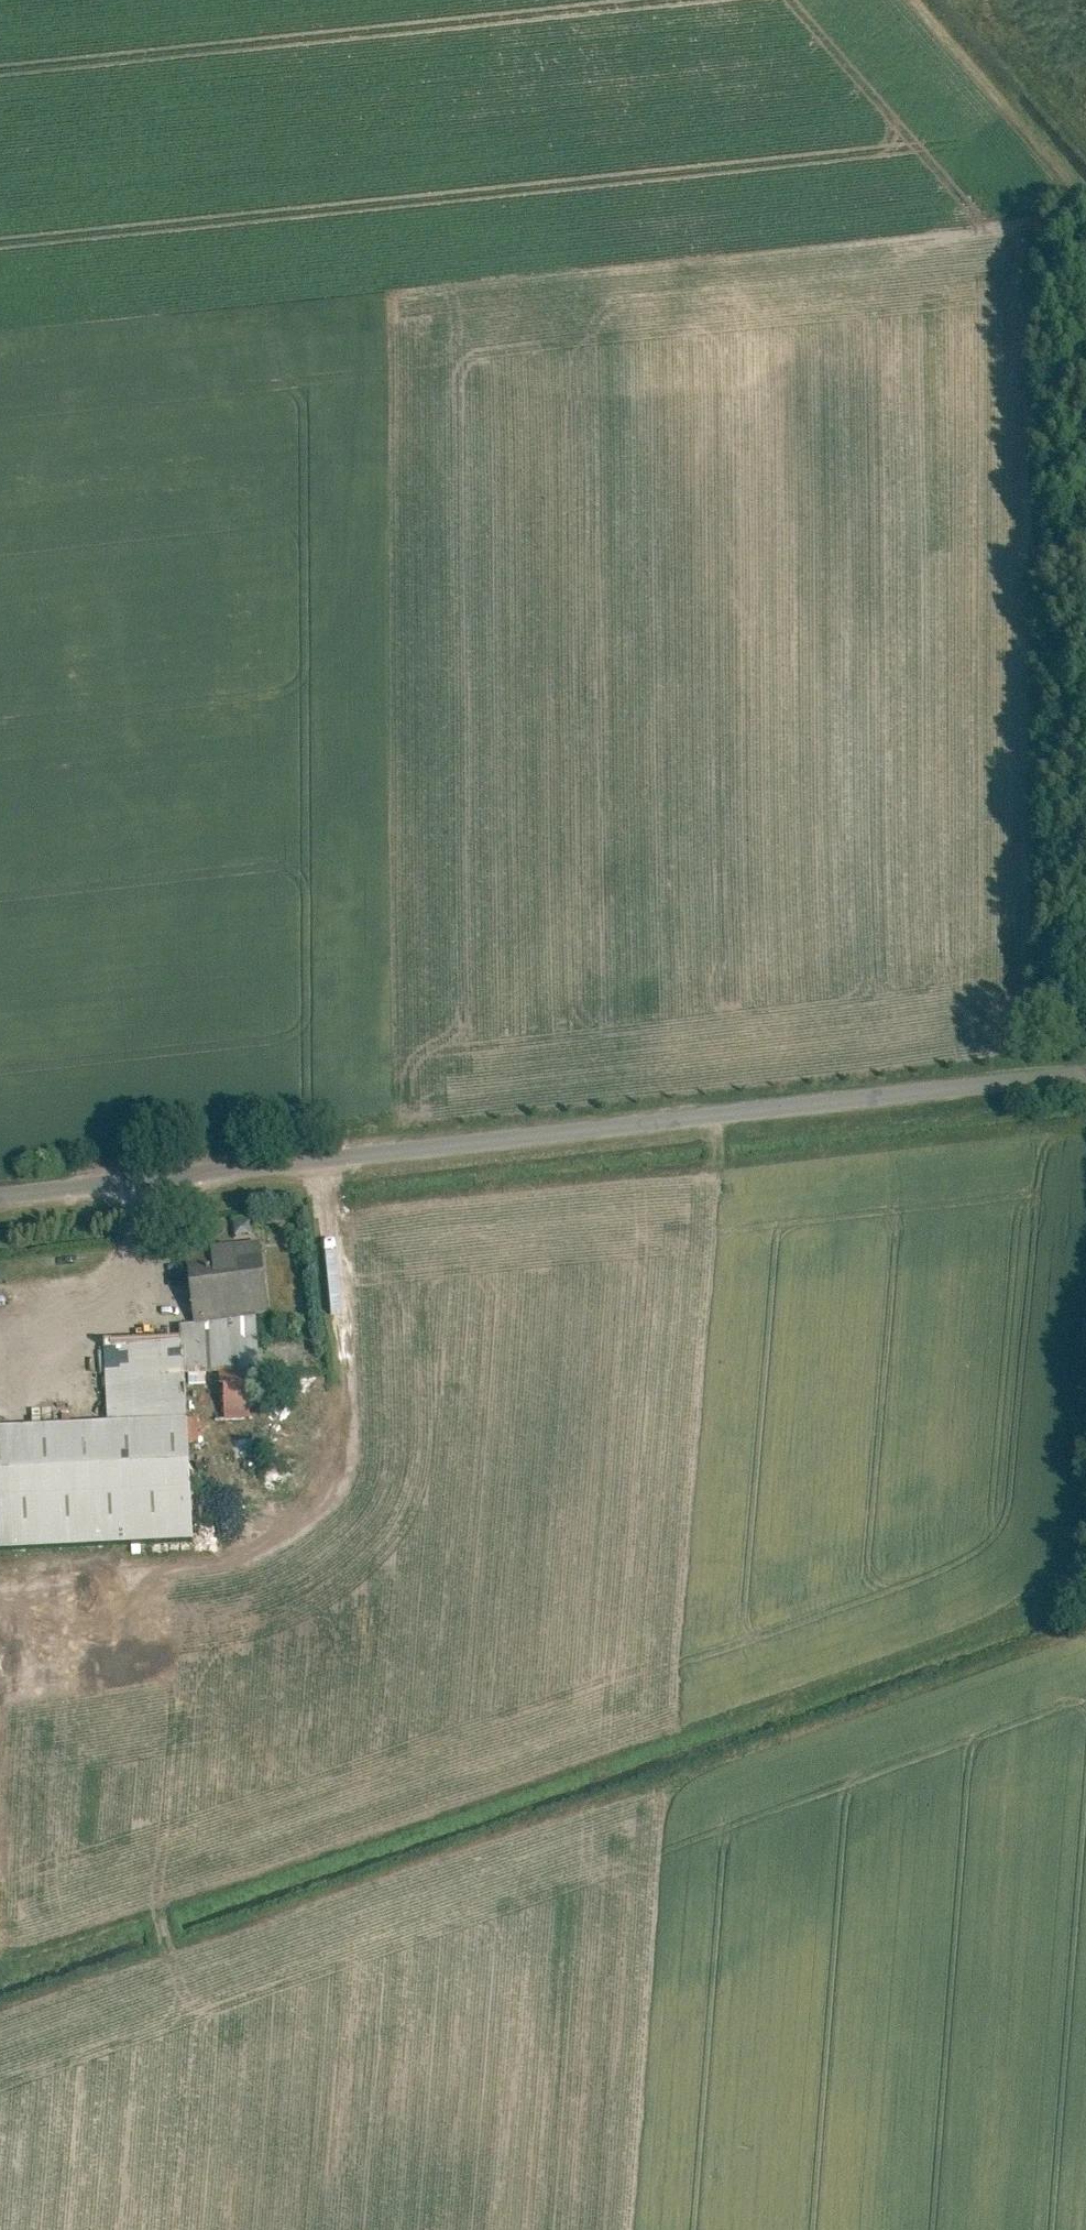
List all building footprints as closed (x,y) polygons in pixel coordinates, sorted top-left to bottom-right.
[(192,1246),(196,1316),(259,1313),(275,1312),(272,1242),(192,1246)] [(188,1318),(189,1328),(191,1371),(224,1369),(227,1419),(265,1416),(259,1313),(196,1316),(188,1318)] [(199,1531),(191,1371),(189,1328),(110,1332),(115,1416),(0,1422),(0,1541),(199,1531)]
